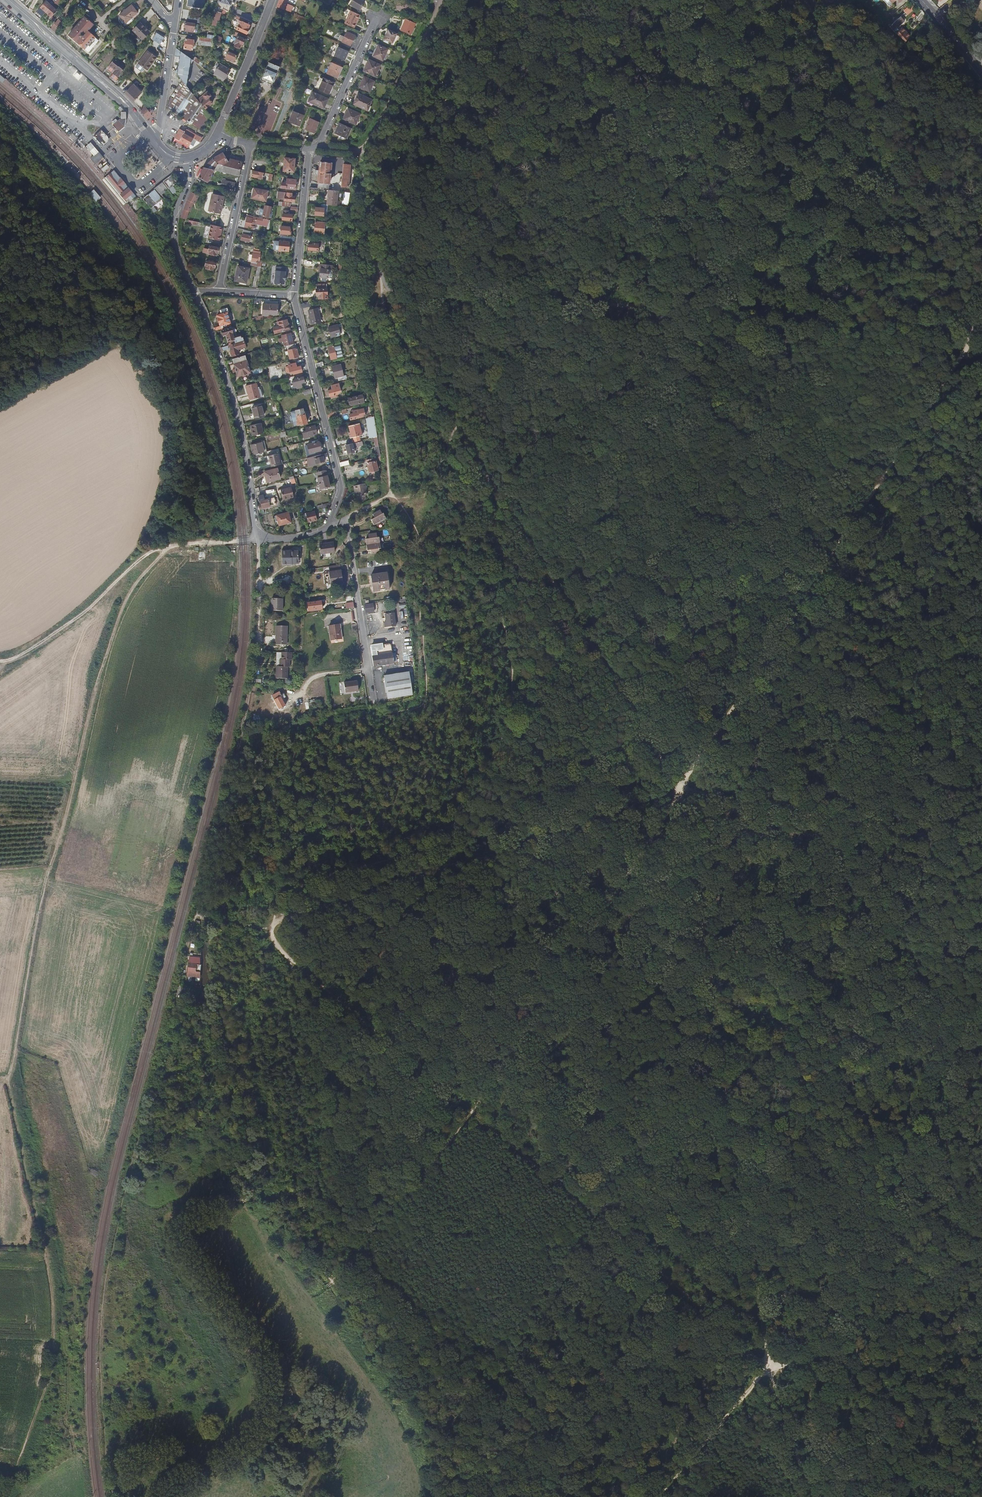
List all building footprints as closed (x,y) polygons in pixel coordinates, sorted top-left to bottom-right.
[(52,6),(46,13),(51,18),(57,11),(55,9),(60,3),(57,0),(55,2),(52,6)] [(73,7),(79,12),(86,2),(84,0),(78,0),(73,7)] [(187,6),(203,8),(204,0),(188,0),(187,6)] [(232,0),(220,0),(217,9),(220,9),(219,14),(222,15),(223,10),(228,12),(232,0)] [(281,9),(283,9),(287,1),(285,0),(280,0),(277,7),(281,9)] [(361,0),(353,0),(351,4),(360,9),(364,2),(361,0)] [(410,3),(404,0),(398,0),(394,7),(404,12),(410,3)] [(46,13),(52,6),(47,1),(35,15),(40,19),(46,13)] [(119,15),(122,19),(125,23),(132,17),(137,13),(131,5),(119,15)] [(360,14),(351,10),(345,23),(355,27),(360,14)] [(84,17),(68,35),(88,52),(98,41),(87,32),(92,25),(84,17)] [(125,23),(122,19),(119,21),(125,27),(134,20),(132,17),(125,23)] [(245,20),(239,17),(238,20),(241,21),(239,25),(236,24),(234,28),(248,34),(250,30),(249,29),(248,28),(250,25),(244,23),(245,20)] [(891,24),(895,28),(902,23),(900,21),(902,19),(900,17),(891,24)] [(406,20),(403,19),(402,23),(399,29),(411,34),(415,24),(406,20)] [(55,23),(51,29),(55,32),(57,30),(59,26),(55,23)] [(145,34),(148,31),(140,23),(133,31),(142,40),(146,36),(145,34)] [(186,28),(186,31),(193,33),(194,30),(195,30),(195,25),(185,23),(184,28),(186,28)] [(899,31),(895,28),(893,30),(906,41),(909,36),(902,28),(899,31)] [(397,34),(389,30),(385,38),(390,41),(392,42),(393,42),(397,34)] [(351,46),(355,35),(347,32),(345,37),(342,42),(351,46)] [(154,40),(152,43),(155,48),(163,38),(157,34),(153,39),(154,40)] [(236,42),(234,46),(240,49),(241,44),(243,45),(245,40),(244,39),(245,36),(240,34),(239,37),(238,36),(235,42),(236,42)] [(214,39),(199,37),(198,44),(212,46),(214,39)] [(186,39),(184,49),(192,50),(194,41),(186,39)] [(383,60),(388,49),(379,44),(374,56),(383,60)] [(268,51),(265,50),(261,48),(257,57),(260,59),(264,52),(267,53),(268,51)] [(349,52),(339,48),(335,57),(346,61),(350,52),(349,52)] [(192,64),(194,61),(176,49),(175,56),(181,60),(183,57),(192,64)] [(138,64),(147,71),(156,58),(147,51),(138,64)] [(229,52),(226,59),(233,62),(234,60),(235,60),(237,55),(229,52)] [(109,66),(115,71),(116,70),(121,74),(127,66),(122,63),(121,64),(114,59),(109,66)] [(377,73),(381,65),(370,60),(365,71),(378,77),(380,74),(377,73)] [(279,67),(268,63),(262,78),(273,83),(279,67)] [(341,67),(334,64),(333,63),(328,74),(338,78),(343,68),(341,67)] [(219,65),(213,75),(215,76),(218,78),(222,81),(224,79),(225,79),(229,70),(219,65)] [(107,70),(113,74),(115,71),(109,66),(107,68),(107,70)] [(113,74),(118,78),(121,74),(116,70),(115,71),(113,74)] [(186,120),(201,130),(211,116),(210,115),(205,109),(198,100),(196,98),(191,92),(185,84),(182,80),(177,75),(174,78),(179,85),(168,102),(167,108),(184,119),(186,120)] [(374,81),(364,77),(360,86),(369,91),(374,81)] [(335,82),(324,78),(320,88),(330,93),(335,82)] [(2,85),(13,94),(17,89),(6,80),(2,85)] [(129,90),(137,98),(141,94),(133,86),(129,90)] [(129,90),(127,92),(125,94),(133,102),(137,98),(129,90)] [(207,92),(198,100),(205,109),(212,103),(210,101),(207,98),(210,96),(207,92)] [(329,100),(314,93),(310,101),(316,103),(316,104),(325,108),(329,100)] [(370,105),(372,100),(358,94),(358,96),(354,104),(369,111),(372,106),(370,105)] [(145,107),(148,111),(152,108),(149,106),(153,103),(155,105),(157,103),(158,96),(158,97),(145,107)] [(140,111),(147,119),(152,116),(148,111),(145,107),(140,111)] [(356,124),(361,114),(349,108),(347,112),(349,113),(346,119),(356,124)] [(299,126),(303,116),(293,112),(289,122),(299,126)] [(126,127),(128,127),(128,120),(126,120),(126,113),(121,113),(121,121),(114,121),(114,133),(126,133),(126,127)] [(319,122),(311,119),(306,129),(315,133),(319,122)] [(351,128),(340,123),(336,132),(347,138),(351,128)] [(180,129),(175,138),(189,146),(193,139),(197,141),(199,136),(191,131),(188,136),(184,134),(185,132),(180,129)] [(100,130),(93,138),(104,146),(110,139),(100,130)] [(114,141),(119,135),(116,133),(111,138),(114,141)] [(95,147),(91,142),(86,146),(94,156),(98,154),(98,153),(99,152),(95,147)] [(103,158),(98,153),(98,154),(94,156),(93,157),(91,159),(92,160),(93,162),(95,165),(103,158)] [(223,153),(213,159),(217,165),(221,166),(228,162),(223,153)] [(295,159),(285,158),(284,171),(293,172),(295,159)] [(217,165),(213,159),(205,168),(214,170),(217,165)] [(242,162),(231,160),(230,162),(228,162),(221,166),(223,166),(240,170),(242,162)] [(331,163),(320,162),(319,171),(315,170),(314,175),(319,175),(318,183),(329,184),(331,163)] [(351,165),(344,164),(341,186),(348,187),(351,165)] [(104,173),(110,168),(107,165),(101,170),(104,173)] [(222,171),(221,172),(239,176),(240,170),(223,166),(222,171)] [(207,182),(214,170),(205,168),(199,177),(207,182)] [(120,178),(114,171),(106,177),(112,184),(115,187),(117,189),(121,194),(120,195),(126,203),(135,195),(129,187),(128,187),(126,184),(123,181),(120,177),(120,178)] [(177,182),(172,177),(172,176),(170,177),(168,179),(173,186),(177,182)] [(173,186),(168,179),(164,182),(169,189),(173,186)] [(296,189),(296,180),(287,179),(287,183),(282,182),(281,188),(296,189)] [(233,190),(235,183),(223,180),(221,188),(233,190)] [(165,190),(167,188),(163,183),(155,189),(155,190),(160,196),(166,191),(165,190)] [(97,202),(101,198),(94,189),(90,193),(97,202)] [(268,191),(254,189),(252,198),(266,201),(268,191)] [(155,202),(161,197),(160,196),(155,190),(149,194),(154,200),(155,202)] [(338,191),(329,190),(327,204),(329,204),(337,205),(338,191)] [(195,204),(199,197),(191,192),(186,203),(180,218),(187,219),(189,212),(191,212),(193,206),(194,203),(195,204)] [(292,193),(285,193),(285,200),(294,201),(295,197),(292,196),(292,193)] [(154,200),(149,194),(144,199),(148,204),(154,200)] [(224,197),(213,195),(209,211),(220,213),(224,197)] [(329,204),(327,204),(322,203),(322,206),(319,206),(319,207),(315,207),(315,215),(328,216),(329,204)] [(269,212),(270,206),(265,205),(263,216),(268,217),(271,217),(272,213),(269,212)] [(136,210),(138,216),(144,213),(142,207),(136,210)] [(254,217),(247,215),(245,226),(250,228),(250,227),(254,228),(255,221),(253,220),(254,217)] [(324,222),(324,219),(316,218),(314,233),(324,234),(325,227),(325,225),(326,225),(326,223),(324,222)] [(219,240),(222,227),(211,225),(208,238),(219,240)] [(290,227),(281,226),(280,236),(287,236),(287,234),(289,234),(290,227)] [(249,242),(252,231),(244,230),(242,240),(249,242)] [(289,251),(289,242),(280,241),(279,250),(289,251)] [(218,253),(219,249),(209,246),(209,249),(204,248),(203,252),(216,255),(217,253),(218,253)] [(258,267),(259,267),(261,268),(262,262),(260,261),(261,256),(261,254),(260,254),(261,252),(256,251),(255,253),(253,253),(251,262),(257,263),(256,266),(259,266),(258,267)] [(214,268),(215,263),(207,261),(205,266),(206,266),(206,268),(213,270),(213,268),(214,268)] [(332,270),(333,265),(320,264),(319,272),(320,272),(320,275),(333,277),(334,270),(332,270)] [(247,283),(249,269),(238,266),(235,281),(247,283)] [(286,268),(276,267),(275,283),(284,284),(285,281),(286,275),(285,275),(286,268)] [(319,298),(327,298),(327,283),(317,284),(317,289),(317,294),(319,294),(319,298)] [(278,314),(278,304),(263,304),(263,314),(278,314)] [(228,312),(227,308),(220,310),(221,314),(217,315),(220,326),(213,327),(214,331),(230,326),(229,323),(230,323),(227,312),(228,312)] [(321,321),(319,314),(318,308),(309,310),(310,318),(312,323),(321,321)] [(289,325),(288,325),(286,316),(277,318),(279,326),(275,327),(276,332),(281,331),(281,332),(290,330),(289,325)] [(339,331),(338,326),(337,324),(328,327),(331,337),(340,334),(339,331)] [(236,342),(245,340),(245,339),(243,335),(233,337),(230,327),(221,330),(223,335),(226,334),(229,345),(235,343),(236,342)] [(293,343),(291,333),(282,335),(284,345),(293,343)] [(232,355),(238,354),(237,349),(247,347),(245,340),(236,342),(235,343),(229,345),(232,355)] [(299,356),(296,343),(286,346),(289,358),(293,357),(293,359),(297,357),(297,356),(299,356)] [(336,353),(337,353),(335,345),(328,347),(331,359),(337,357),(336,353)] [(250,373),(245,356),(232,359),(237,376),(250,373)] [(296,367),(295,362),(288,364),(288,366),(285,366),(287,372),(289,371),(290,373),(293,372),(293,373),(301,371),(300,366),(296,367)] [(342,364),(340,364),(332,366),(335,377),(336,380),(343,379),(341,368),(343,367),(342,364)] [(300,383),(304,382),(302,374),(297,375),(297,377),(294,378),(295,380),(292,381),(293,385),(291,385),(292,389),(301,387),(300,383)] [(257,387),(255,383),(245,386),(248,400),(262,397),(259,387),(257,387)] [(338,392),(340,391),(338,383),(331,385),(332,389),(328,390),(330,396),(331,395),(331,399),(338,397),(337,393),(338,393),(338,392)] [(351,405),(359,403),(357,396),(348,398),(349,404),(350,404),(351,405)] [(254,418),(264,415),(261,405),(252,408),(254,418)] [(306,423),(303,408),(295,409),(297,416),(298,420),(297,420),(298,424),(301,423),(301,424),(306,423)] [(360,417),(358,409),(352,410),(353,413),(349,414),(350,419),(360,417)] [(369,438),(377,436),(374,416),(366,418),(367,424),(368,431),(369,438)] [(263,433),(260,423),(250,425),(253,435),(263,433)] [(362,435),(359,423),(348,425),(350,432),(348,432),(350,438),(353,437),(359,436),(362,435)] [(313,434),(317,433),(315,425),(306,427),(307,435),(309,435),(310,436),(313,435),(313,434)] [(267,451),(264,440),(261,441),(261,443),(251,446),(253,454),(267,451)] [(308,444),(310,453),(320,450),(321,450),(319,442),(318,440),(312,441),(312,443),(308,444)] [(355,446),(362,444),(361,441),(346,444),(348,453),(354,451),(354,450),(355,450),(355,449),(355,446)] [(281,464),(278,453),(269,455),(271,467),(281,464)] [(323,456),(322,456),(321,454),(314,456),(316,463),(324,461),(323,456)] [(369,471),(377,470),(375,462),(375,458),(366,460),(369,471)] [(267,481),(279,478),(277,468),(265,471),(266,476),(265,476),(267,481)] [(317,477),(318,483),(328,480),(327,475),(320,477),(317,477)] [(364,496),(361,484),(351,486),(352,491),(353,491),(354,493),(355,498),(356,498),(357,501),(364,500),(363,496),(364,496)] [(269,506),(268,500),(268,499),(260,501),(261,505),(262,507),(262,508),(265,507),(269,506)] [(308,522),(317,519),(314,510),(305,513),(308,522)] [(381,514),(379,511),(374,514),(375,518),(374,518),(370,520),(373,526),(385,519),(382,514),(381,514)] [(290,523),(288,513),(276,515),(278,525),(290,523)] [(364,546),(380,544),(379,538),(377,538),(376,534),(368,536),(369,539),(367,540),(364,540),(364,546)] [(333,542),(323,544),(324,555),(331,554),(330,553),(334,552),(333,542)] [(324,555),(323,544),(318,544),(320,554),(321,554),(322,558),(331,556),(331,554),(324,555)] [(379,550),(381,550),(380,544),(364,546),(365,552),(368,552),(370,551),(371,555),(379,554),(379,550)] [(299,555),(296,555),(296,552),(287,552),(287,555),(282,555),(283,564),(290,564),(290,561),(299,560),(299,555)] [(341,570),(340,570),(339,565),(328,567),(329,572),(328,572),(329,578),(330,578),(330,581),(329,581),(330,586),(343,584),(342,579),(341,579),(340,576),(341,576),(341,570)] [(372,592),(389,590),(387,574),(370,577),(372,592)] [(282,599),(271,598),(270,611),(281,611),(282,599)] [(313,610),(321,609),(320,601),(312,602),(313,610)] [(366,613),(374,612),(373,604),(365,605),(366,613)] [(395,613),(390,613),(391,621),(386,622),(385,622),(386,628),(397,626),(395,613)] [(340,639),(338,624),(327,626),(329,640),(340,639)] [(286,630),(286,626),(276,626),(275,645),(285,645),(286,630)] [(372,654),(391,652),(390,644),(371,647),(372,654)] [(291,652),(281,652),(281,659),(279,659),(279,667),(275,667),(275,678),(285,678),(285,667),(289,667),(289,659),(291,659),(291,652)] [(392,653),(391,652),(372,654),(373,663),(374,664),(374,665),(393,663),(393,662),(396,661),(395,653),(392,653)] [(387,699),(412,695),(408,672),(383,676),(387,699)] [(358,681),(344,682),(346,694),(359,692),(358,681)] [(272,696),(274,700),(279,697),(280,698),(284,696),(282,693),(280,694),(279,692),(272,696)] [(279,697),(274,700),(279,708),(284,706),(280,698),(279,697)] [(198,961),(191,960),(189,971),(196,972),(198,961)]
